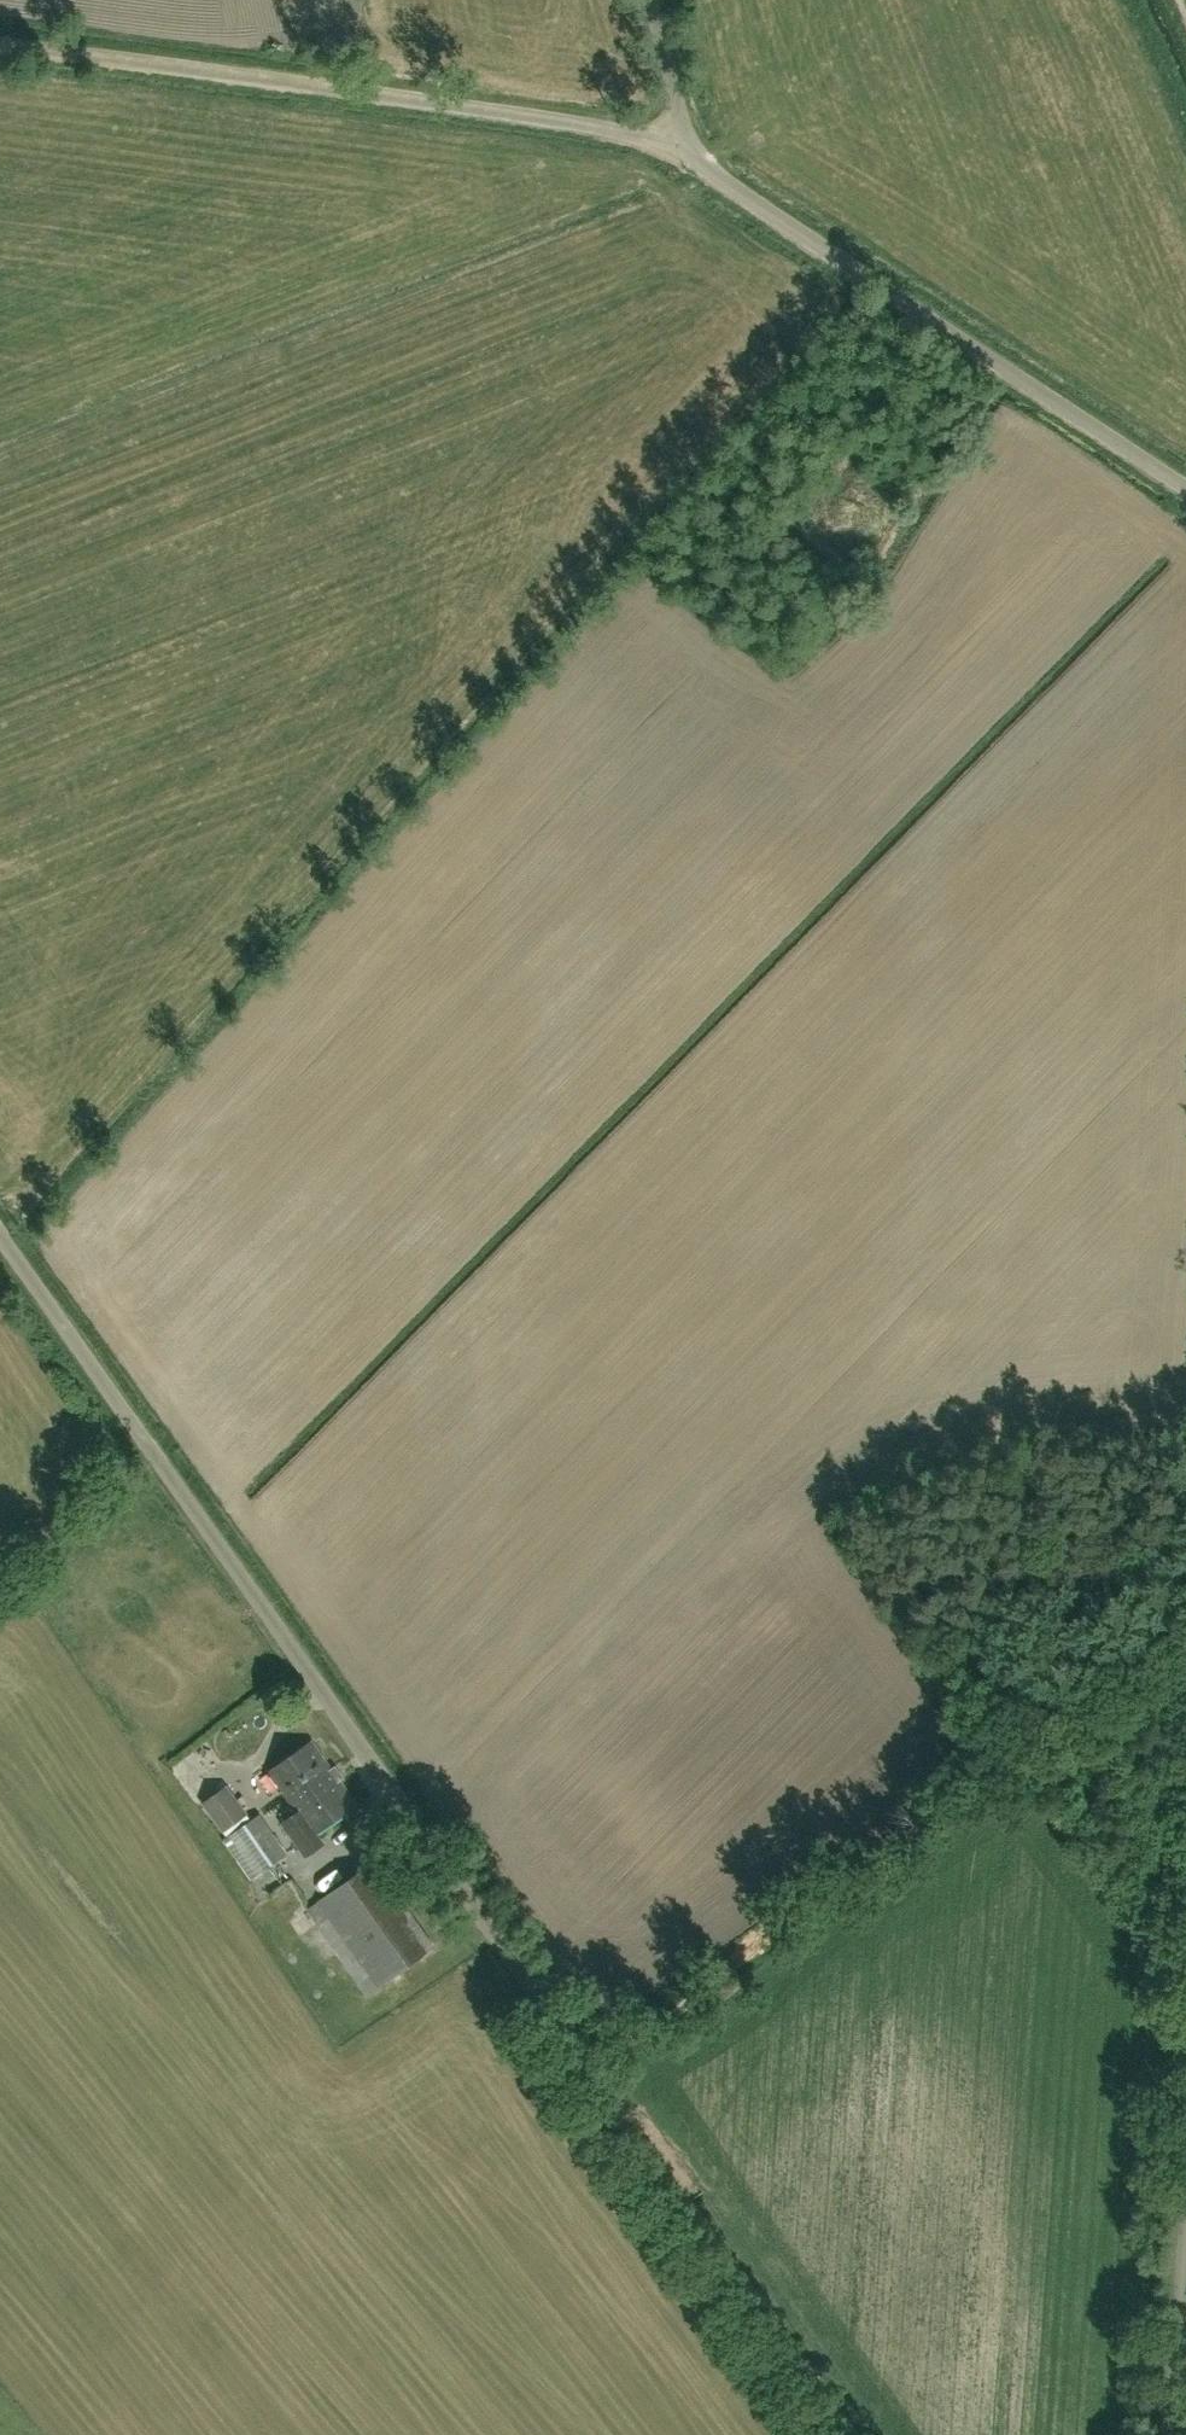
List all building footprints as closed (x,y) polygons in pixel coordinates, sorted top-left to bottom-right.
[(330,1781),(337,1776),(312,1740),(269,1771),(287,1797),(308,1782),(311,1787),(324,1777),(330,1781)] [(308,1782),(287,1797),(298,1812),(282,1823),(306,1856),(325,1843),(317,1832),(357,1803),(337,1776),(330,1781),(324,1777),(311,1787),(308,1782)] [(224,1831),(247,1814),(226,1785),(203,1802),(224,1831)] [(252,1878),(288,1852),(261,1814),(225,1839),(252,1878)] [(369,1994),(435,1947),(374,1861),(308,1907),(328,1935),(318,1942),(331,1959),(340,1952),(369,1994)]
